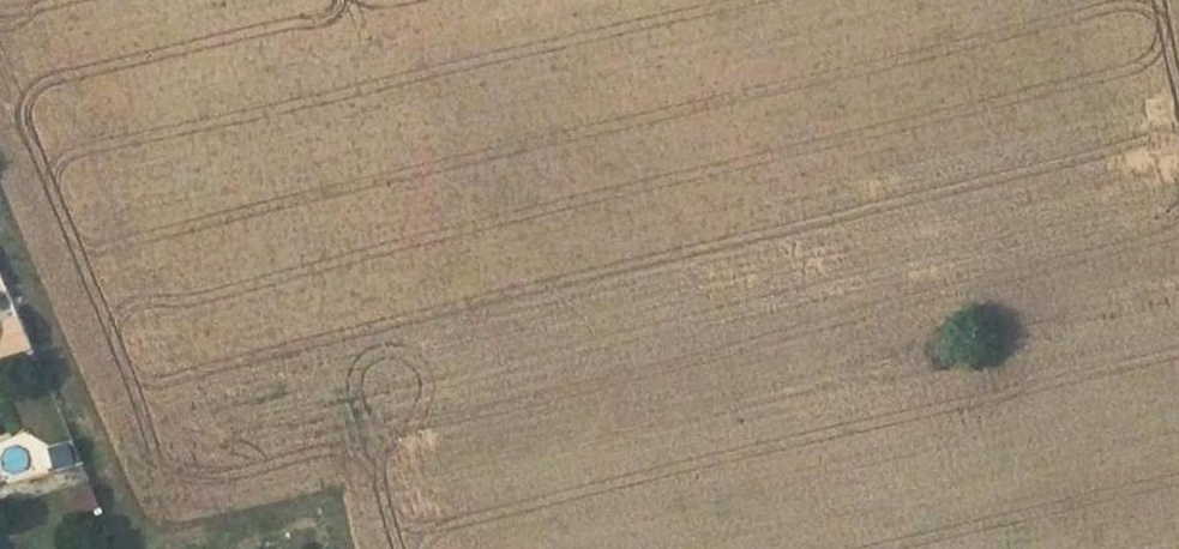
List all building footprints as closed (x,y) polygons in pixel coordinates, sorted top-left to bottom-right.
[(51,447),(54,467),(77,463),(74,443),(51,447)] [(99,512),(89,488),(75,495),(86,517),(99,512)]
